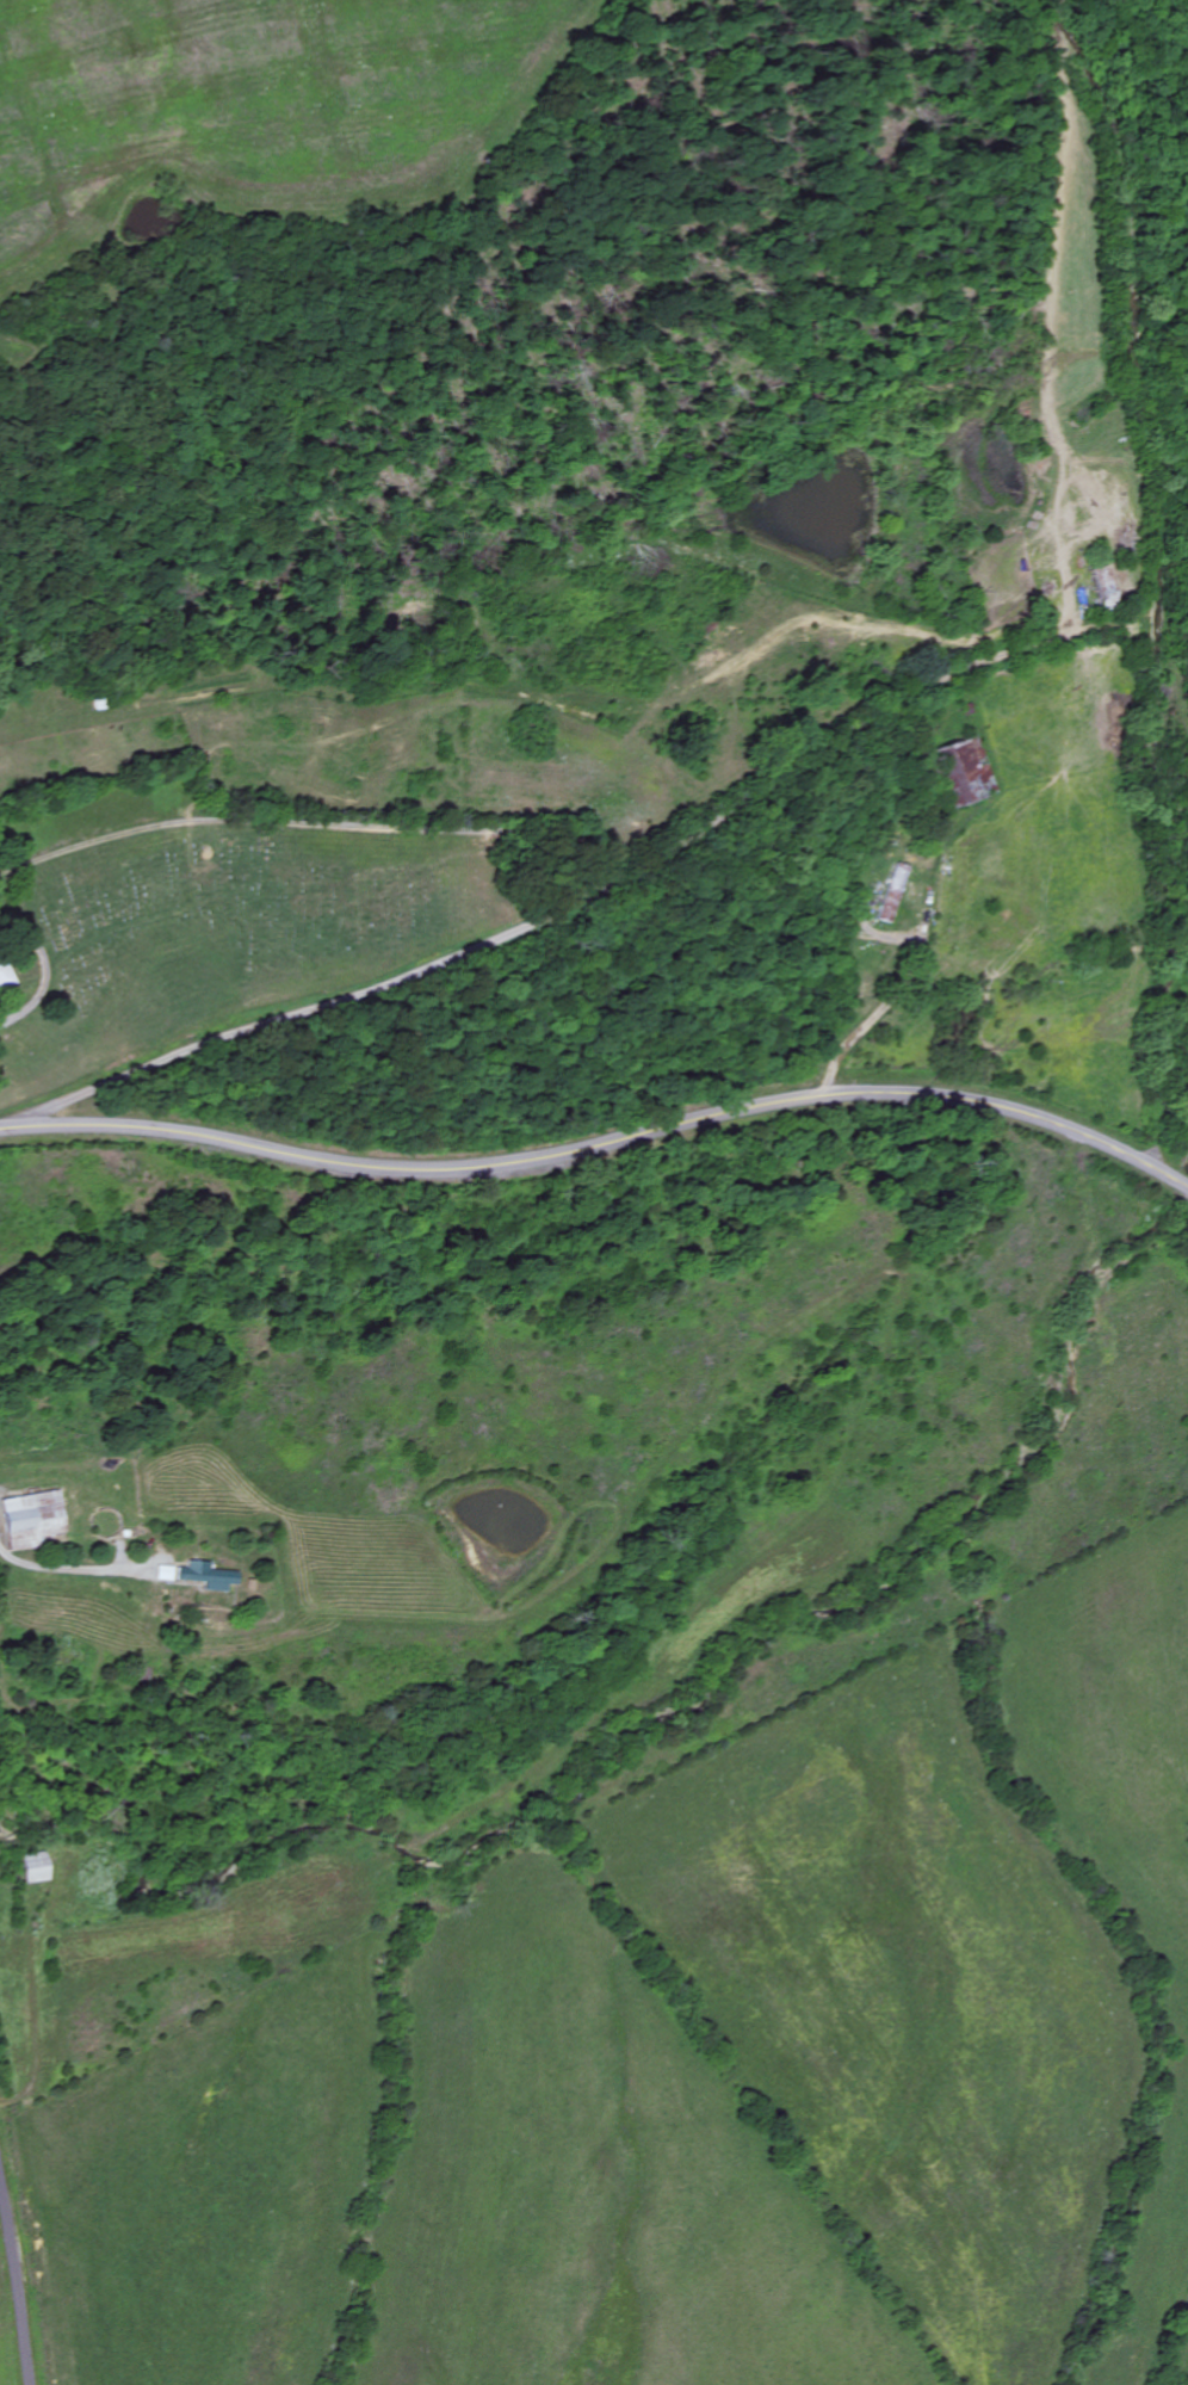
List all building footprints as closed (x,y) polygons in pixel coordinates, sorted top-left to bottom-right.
[(3,1501),(11,1550),(70,1540),(61,1491),(3,1501)] [(210,1572),(211,1563),(188,1562),(188,1569),(179,1569),(178,1582),(205,1583),(204,1592),(228,1593),(228,1586),(238,1586),(238,1573),(210,1572)] [(28,1887),(52,1882),(46,1853),(21,1858),(28,1887)]
